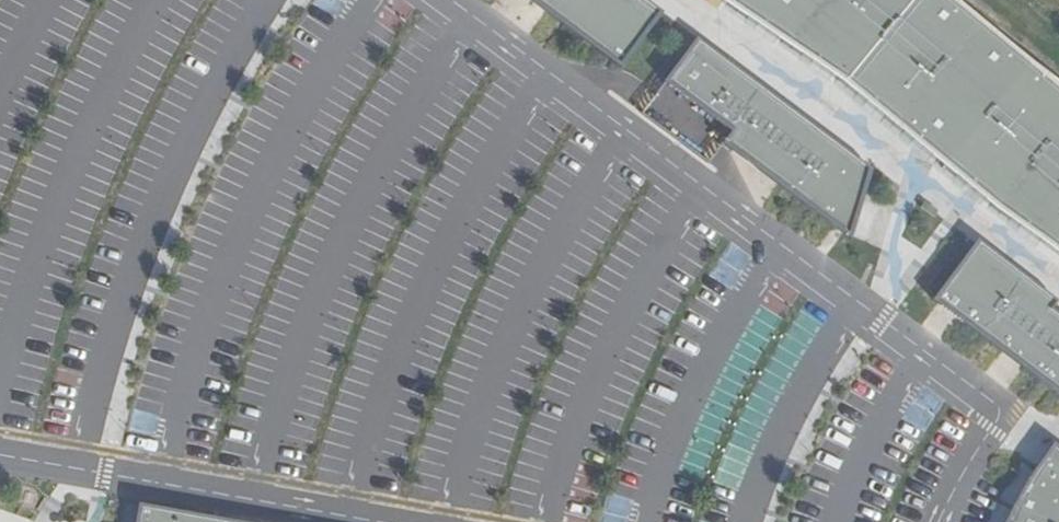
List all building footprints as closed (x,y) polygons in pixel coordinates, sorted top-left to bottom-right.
[(621,69),(660,15),(640,0),(528,0),(621,69)] [(765,22),(782,0),(729,0),(765,22)] [(765,22),(846,85),(997,210),(1058,255),(1058,87),(952,0),(782,0),(765,22)] [(697,40),(666,84),(731,132),(722,144),(852,242),(872,170),(697,40)] [(934,299),(1058,392),(1058,314),(1053,309),(1058,302),(977,241),(934,299)] [(126,447),(152,450),(157,413),(130,409),(126,447)] [(1055,444),(1029,481),(1013,510),(1007,521),(1058,521),(1058,447),(1055,444)] [(138,504),(135,521),(233,521),(138,504)]
